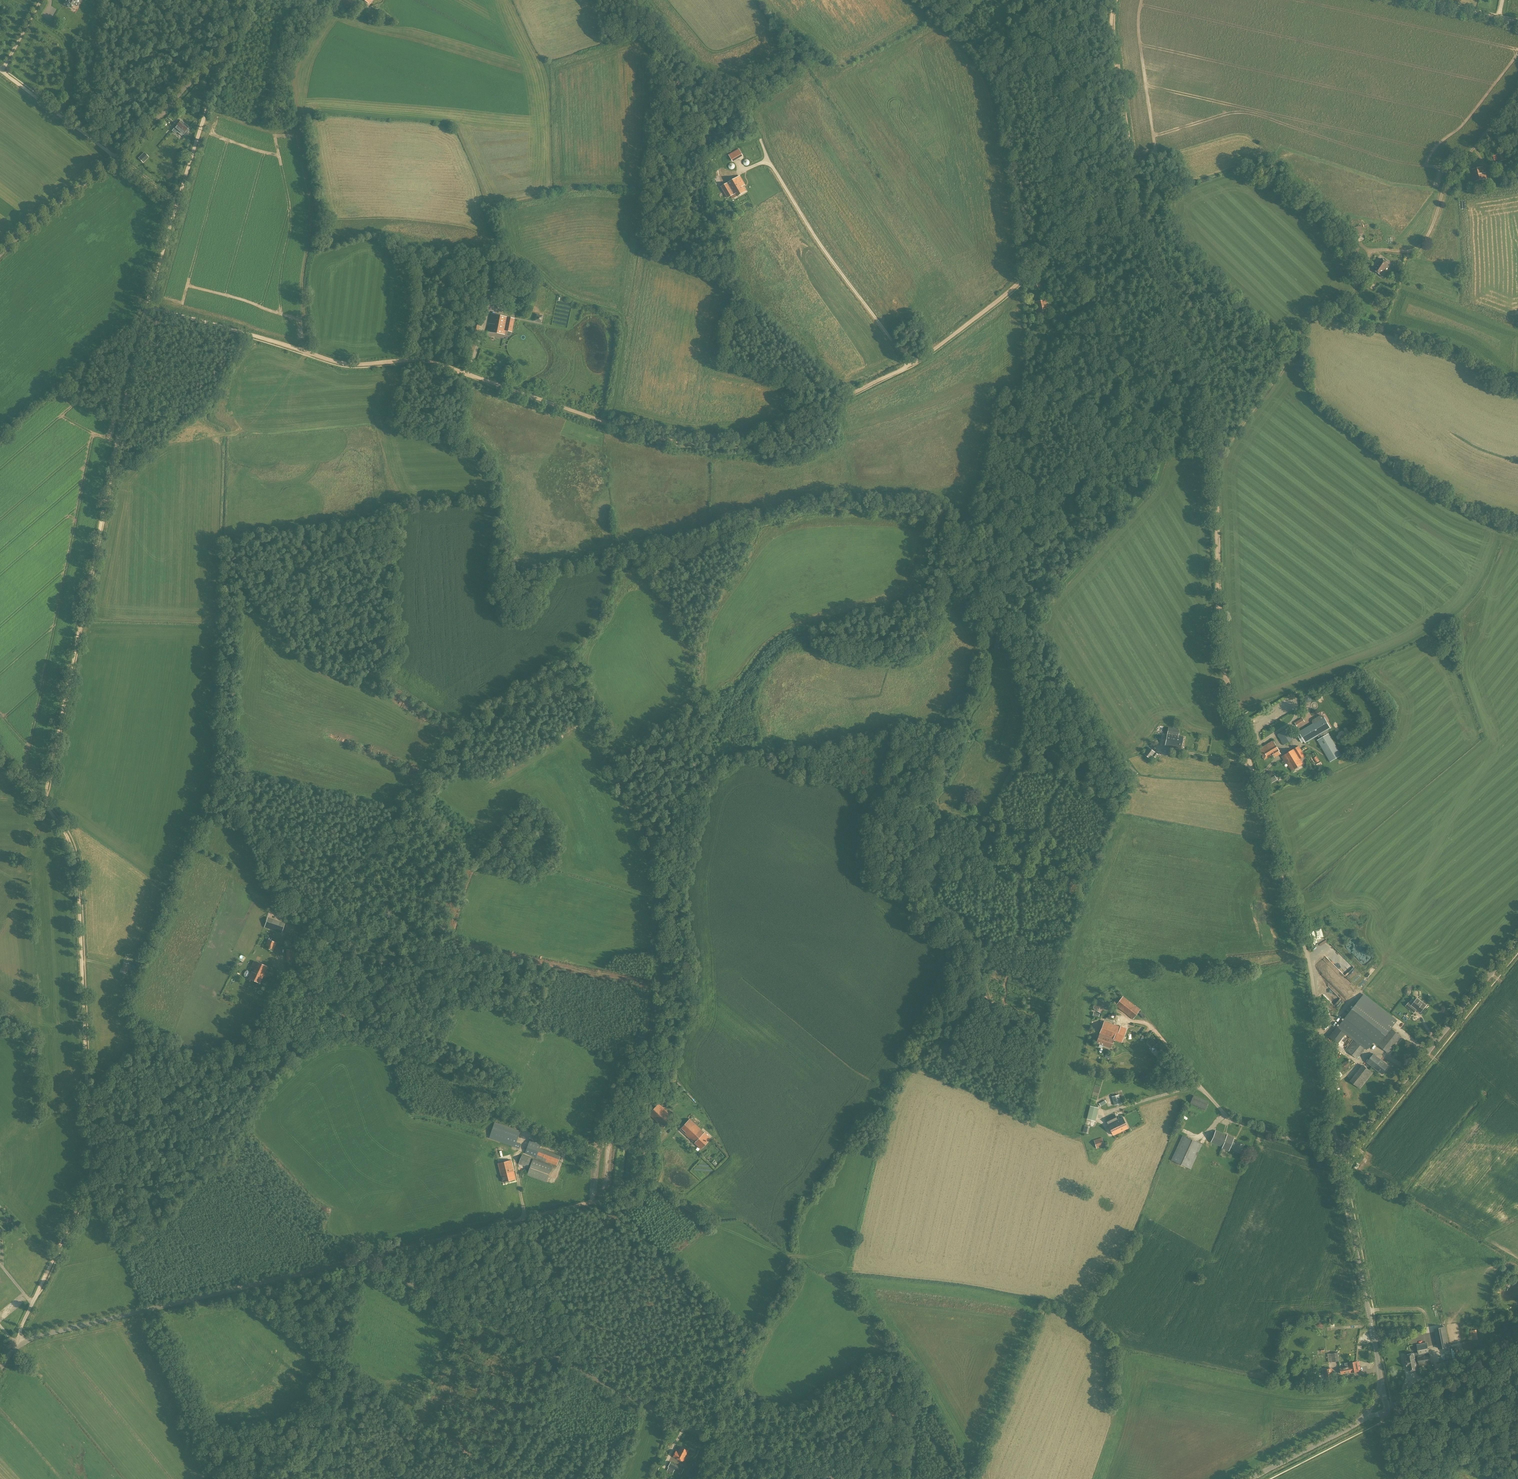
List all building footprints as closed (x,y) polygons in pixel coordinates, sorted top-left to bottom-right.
[(350,10),(355,2),(353,0),(336,0),(350,10)] [(181,103),(174,110),(177,113),(184,106),(181,103)] [(176,133),(177,131),(182,135),(183,134),(185,135),(189,130),(187,129),(189,127),(181,121),(173,131),(176,133)] [(144,152),(138,158),(143,163),(149,157),(144,152)] [(1507,160),(1504,152),(1496,155),(1498,162),(1507,160)] [(717,167),(707,169),(709,178),(719,175),(717,167)] [(1483,167),(1472,169),(1475,181),(1487,179),(1485,173),(1484,173),(1483,167)] [(744,183),(740,176),(721,186),(728,198),(734,194),(735,197),(746,191),(742,184),(744,183)] [(1361,226),(1354,227),(1355,236),(1363,235),(1361,226)] [(1374,270),(1381,275),(1389,264),(1381,259),(1374,270)] [(1030,280),(1034,290),(1042,287),(1038,278),(1030,280)] [(483,293),(487,304),(497,299),(495,294),(495,295),(492,289),(483,293)] [(1048,305),(1047,305),(1046,299),(1035,302),(1038,313),(1049,310),(1048,305)] [(568,325),(572,303),(558,301),(554,323),(568,325)] [(504,331),(512,332),(514,318),(491,314),(489,323),(492,323),(490,332),(504,334),(504,331)] [(473,321),(471,330),(478,332),(480,322),(473,321)] [(1339,750),(1327,730),(1331,728),(1324,717),(1323,715),(1321,714),(1313,719),(1312,722),(1313,723),(1299,731),(1306,743),(1318,735),(1320,739),(1318,740),(1327,757),(1330,761),(1341,754),(1339,750)] [(1180,730),(1168,728),(1165,745),(1181,749),(1183,736),(1178,736),(1180,730)] [(1287,729),(1277,735),(1283,745),(1293,739),(1287,729)] [(1259,750),(1265,759),(1273,754),(1275,757),(1281,754),(1279,751),(1273,741),(1259,750)] [(1286,764),(1287,763),(1292,771),(1303,764),(1300,759),(1305,756),(1299,746),(1282,757),(1286,764)] [(1143,753),(1151,759),(1153,756),(1156,757),(1158,754),(1148,747),(1143,753)] [(1127,761),(1122,765),(1133,777),(1138,773),(1127,761)] [(1267,780),(1269,784),(1277,779),(1275,775),(1267,780)] [(301,932),(298,938),(302,940),(306,934),(301,932)] [(277,943),(268,939),(264,947),(273,951),(277,943)] [(286,949),(286,962),(295,962),(295,949),(286,949)] [(253,972),(252,971),(249,978),(259,983),(267,966),(257,961),(253,972)] [(1378,1045),(1388,1053),(1401,1036),(1392,1029),(1396,1023),(1398,1020),(1392,1016),(1364,994),(1344,1019),(1338,1026),(1367,1049),(1374,1041),(1378,1045)] [(1115,1005),(1133,1019),(1141,1009),(1135,1005),(1123,996),(1115,1005)] [(1417,1010),(1420,1012),(1426,1005),(1417,998),(1412,1005),(1409,1002),(1405,1006),(1409,1009),(1411,1006),(1417,1010)] [(1094,1008),(1101,1013),(1107,1005),(1099,1000),(1094,1008)] [(1104,1021),(1100,1033),(1114,1039),(1122,1042),(1127,1029),(1121,1026),(1120,1027),(1104,1021)] [(1338,1043),(1346,1034),(1337,1027),(1330,1037),(1338,1043)] [(1114,1039),(1100,1033),(1096,1043),(1110,1048),(1114,1039)] [(1346,1050),(1357,1058),(1365,1049),(1354,1040),(1346,1050)] [(1367,1062),(1382,1074),(1388,1066),(1374,1054),(1367,1062)] [(1338,1067),(1342,1072),(1351,1065),(1347,1060),(1338,1067)] [(1363,1065),(1350,1081),(1360,1089),(1373,1073),(1363,1065)] [(1119,1094),(1111,1096),(1114,1105),(1121,1103),(1119,1094)] [(1189,1104),(1205,1110),(1209,1102),(1193,1095),(1189,1104)] [(659,1103),(649,1114),(663,1128),(674,1117),(659,1103)] [(1090,1106),(1087,1119),(1095,1121),(1099,1108),(1090,1106)] [(1123,1117),(1117,1119),(1115,1114),(1105,1119),(1113,1135),(1128,1128),(1123,1117)] [(711,1138),(690,1119),(680,1129),(701,1149),(711,1138)] [(517,1141),(521,1131),(495,1122),(489,1138),(519,1148),(521,1142),(517,1141)] [(1236,1143),(1233,1141),(1234,1137),(1227,1134),(1227,1135),(1216,1130),(1211,1142),(1222,1146),(1222,1147),(1229,1150),(1230,1148),(1234,1149),(1233,1150),(1241,1153),(1244,1145),(1236,1142),(1236,1143)] [(1171,1160),(1191,1169),(1202,1144),(1182,1135),(1171,1160)] [(1105,1146),(1102,1137),(1094,1140),(1096,1149),(1105,1146)] [(540,1148),(542,1143),(530,1139),(525,1153),(557,1165),(561,1156),(540,1148)] [(518,1164),(528,1167),(531,1158),(522,1154),(518,1164)] [(533,1159),(527,1175),(547,1182),(552,1166),(533,1159)] [(498,1163),(503,1182),(516,1179),(511,1160),(498,1163)] [(1445,1327),(1434,1329),(1438,1349),(1449,1347),(1445,1327)] [(1470,1331),(1472,1340),(1479,1339),(1477,1329),(1470,1331)] [(1462,1343),(1464,1357),(1476,1355),(1474,1341),(1462,1343)] [(1405,1359),(1406,1363),(1415,1361),(1415,1359),(1418,1358),(1417,1354),(1428,1352),(1426,1343),(1417,1344),(1418,1352),(1414,1353),(1406,1355),(1406,1359),(1405,1359)] [(1327,1354),(1328,1362),(1332,1362),(1333,1364),(1336,1363),(1336,1362),(1339,1361),(1338,1352),(1327,1354)] [(1415,1361),(1406,1363),(1407,1366),(1408,1366),(1409,1371),(1417,1369),(1416,1366),(1419,1365),(1419,1366),(1431,1364),(1428,1352),(1417,1354),(1418,1358),(1419,1361),(1415,1362),(1415,1361)] [(1345,1363),(1346,1367),(1340,1368),(1341,1373),(1351,1372),(1351,1373),(1359,1371),(1357,1361),(1345,1363)] [(1323,1370),(1325,1380),(1334,1378),(1332,1368),(1323,1370)] [(681,1446),(678,1452),(676,1451),(673,1456),(684,1461),(686,1457),(685,1457),(688,1450),(681,1446)] [(675,1470),(682,1473),(684,1468),(671,1462),(667,1470),(673,1473),(675,1470)]
